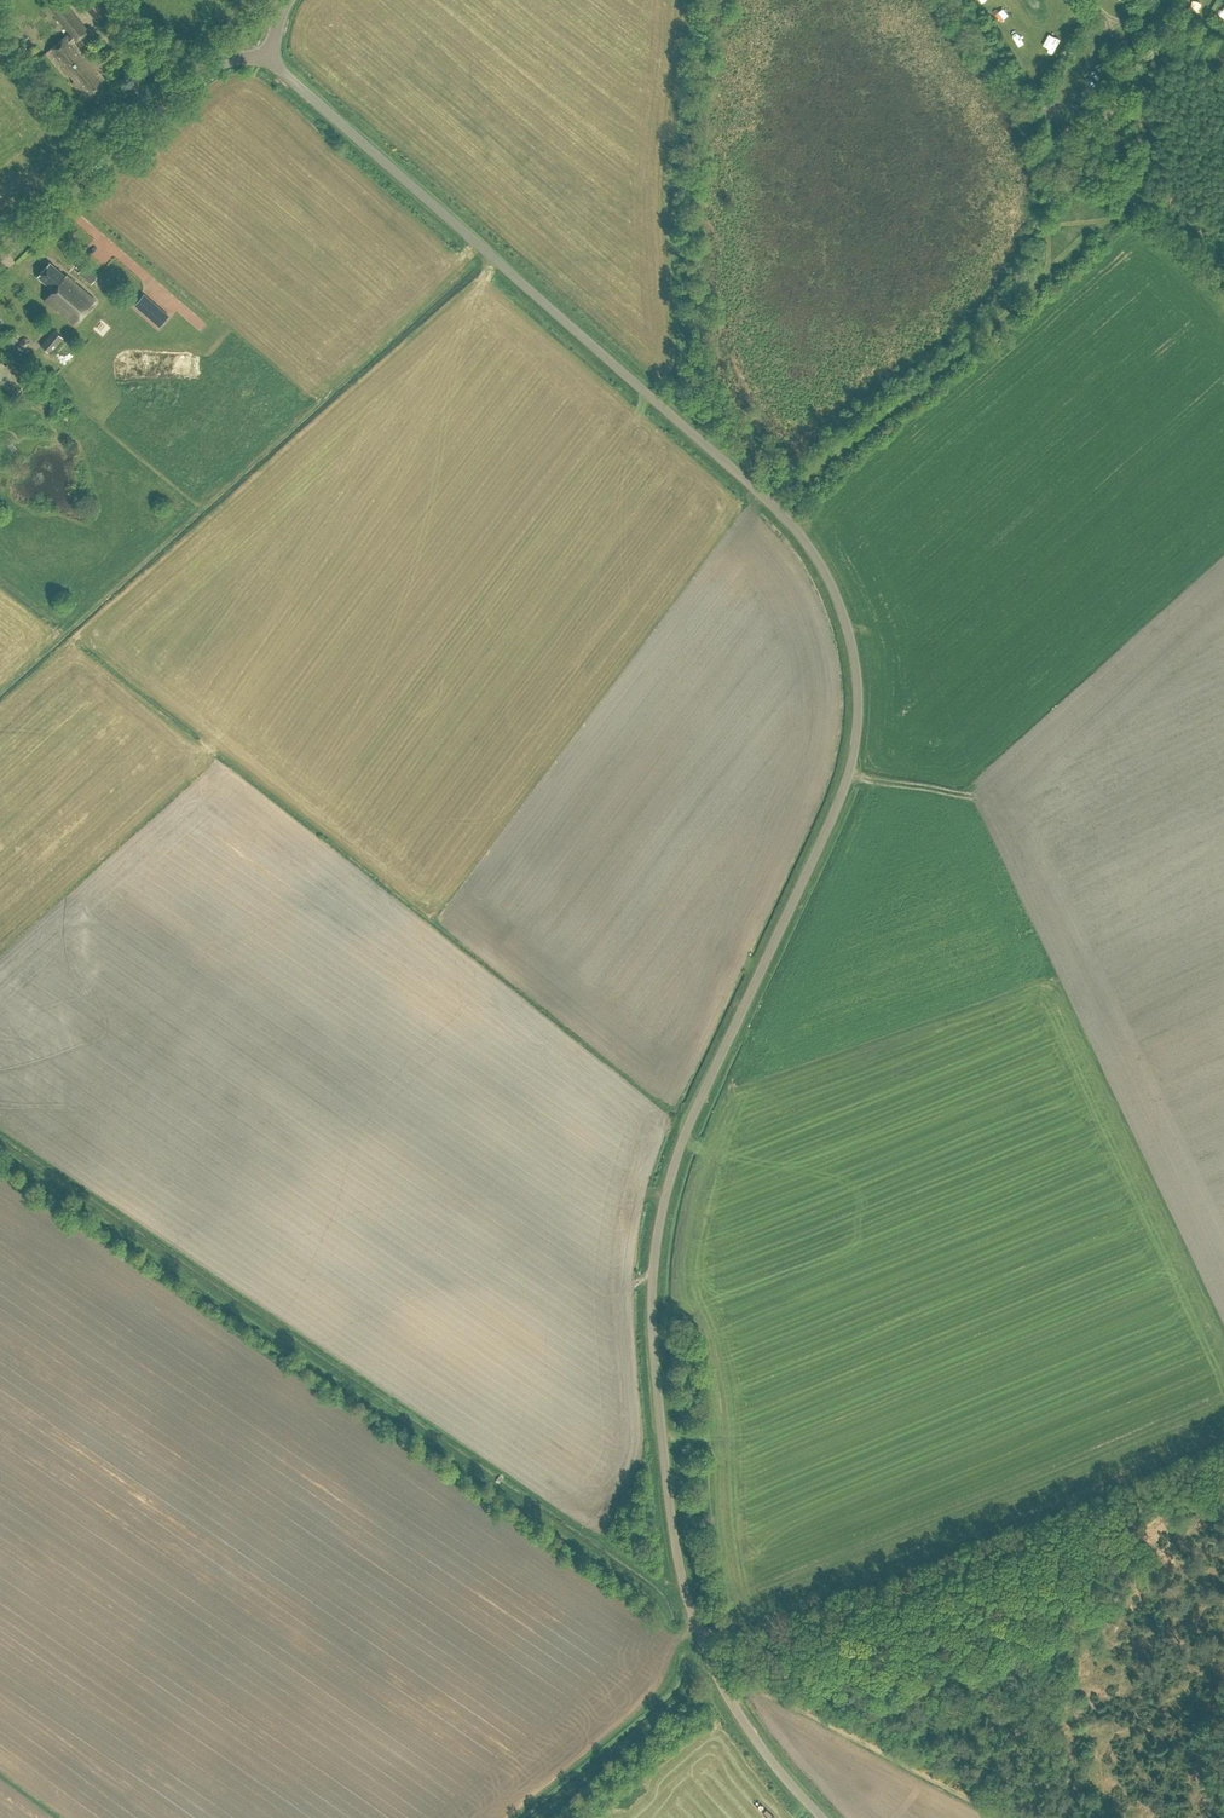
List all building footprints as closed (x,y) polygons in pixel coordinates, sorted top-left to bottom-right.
[(107,83),(73,43),(87,32),(60,0),(57,0),(47,8),(69,33),(47,52),(87,100),(107,83)] [(113,8),(106,0),(79,0),(97,21),(113,8)] [(8,46),(18,60),(25,54),(16,41),(8,46)] [(105,48),(100,53),(106,60),(111,55),(105,48)] [(78,273),(83,278),(84,277),(87,279),(86,280),(91,284),(97,277),(80,263),(76,267),(80,270),(78,273)] [(49,264),(37,278),(51,290),(43,300),(72,325),(94,300),(65,275),(63,277),(49,264)] [(144,293),(133,305),(159,327),(170,316),(144,293)] [(40,346),(50,354),(64,338),(54,330),(40,346)] [(19,342),(19,343),(19,344),(19,345),(20,346),(20,347),(21,347),(22,348),(23,348),(24,349),(25,349),(26,349),(27,348),(28,348),(28,347),(29,347),(30,346),(30,345),(30,344),(30,343),(30,342),(30,341),(30,340),(29,339),(28,338),(27,338),(26,337),(25,337),(24,337),(23,337),(22,338),(21,338),(21,339),(20,339),(20,340),(19,341),(19,342)] [(0,379),(17,393),(26,383),(6,365),(0,361),(0,378),(0,379)]
